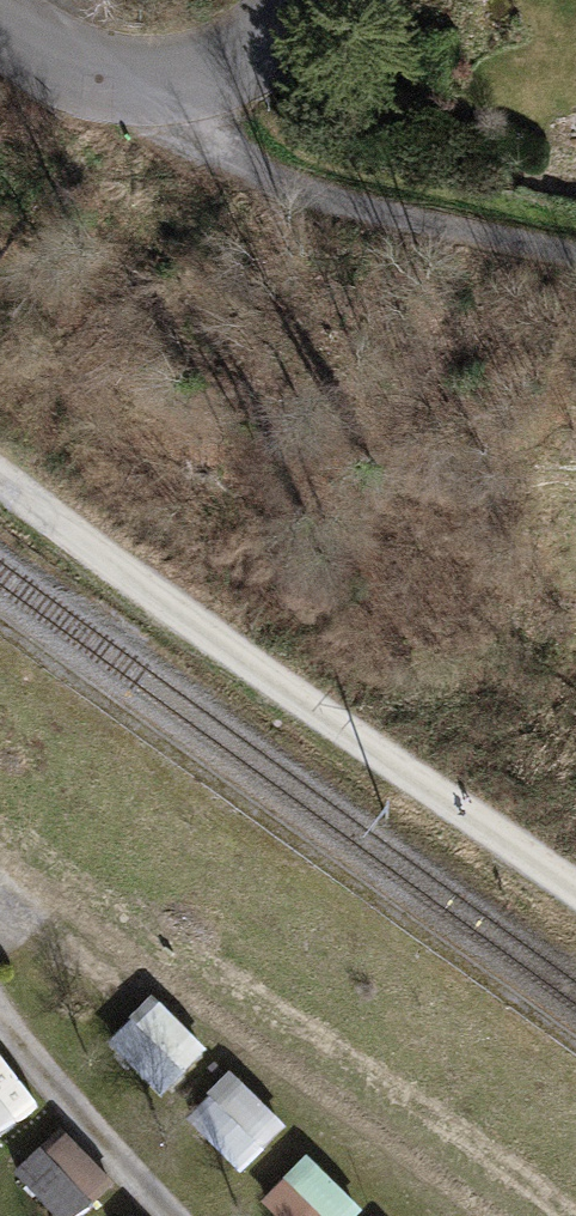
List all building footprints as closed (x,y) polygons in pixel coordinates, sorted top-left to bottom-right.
[(159,1009),(115,1055),(166,1103),(210,1056),(159,1009)] [(40,1108),(0,1054),(0,1137),(40,1108)] [(196,1124),(240,1178),(287,1140),(243,1085),(196,1124)] [(316,1165),(274,1199),(288,1215),(358,1215),(316,1165)]
